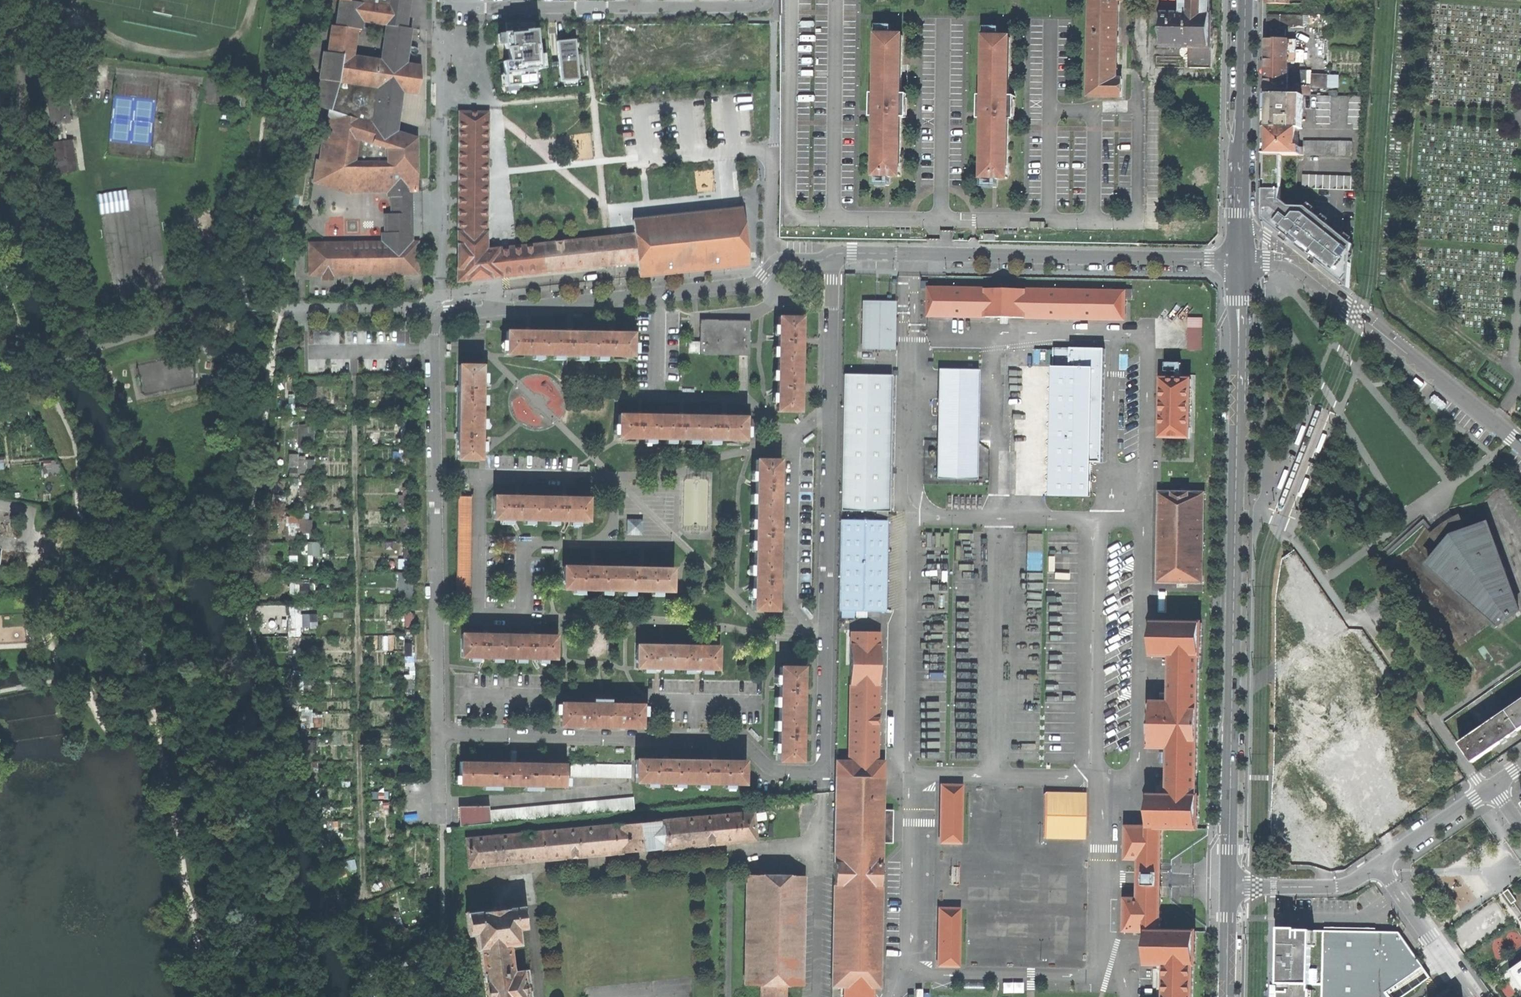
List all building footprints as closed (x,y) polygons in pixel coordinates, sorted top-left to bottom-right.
[(337,23),(333,22),(329,49),(324,49),(321,77),(317,76),(309,101),(329,107),(322,158),(356,169),(351,190),(389,189),(390,195),(393,195),(393,212),(387,213),(386,231),(384,231),(384,240),(311,241),(311,271),(325,271),(325,278),(335,278),(335,271),(400,271),(400,273),(420,273),(420,241),(414,241),(414,218),(414,190),(419,190),(418,137),(408,134),(397,130),(389,127),(398,65),(406,66),(407,62),(409,49),(412,26),(407,26),(410,0),(340,0),(337,23)] [(1116,78),(1116,71),(1118,0),(1091,0),(1091,19),(1089,95),(1121,96),(1121,79),(1116,78)] [(1163,13),(1164,14),(1164,25),(1161,28),(1160,31),(1161,33),(1163,36),(1163,48),(1199,48),(1198,59),(1212,59),(1213,15),(1211,15),(1211,0),(1163,0),(1163,13)] [(1267,27),(1303,28),(1304,23),(1302,23),(1302,14),(1267,13),(1267,27)] [(1310,14),(1302,14),(1302,23),(1304,23),(1310,23),(1310,14)] [(508,31),(536,28),(536,20),(507,22),(508,31)] [(890,175),(900,175),(902,128),(902,116),(906,117),(907,93),(909,93),(909,63),(903,63),(904,34),(893,33),(893,24),(879,24),(879,33),(878,33),(877,92),(874,92),(874,116),(876,116),(876,123),(875,184),(890,185),(890,175)] [(997,177),(1008,177),(1008,129),(1009,119),(1014,119),(1014,96),(1016,96),(1016,66),(1010,66),(1010,36),(1000,36),(1000,26),(986,26),(984,95),(981,95),(981,108),(980,118),(984,118),(983,127),(982,187),(994,187),(997,187),(997,177)] [(495,77),(497,86),(534,83),(533,69),(544,68),(543,54),(536,54),(534,30),(500,32),(500,36),(495,36),(495,47),(503,47),(505,63),(499,63),(500,77),(495,77)] [(1266,89),(1288,89),(1288,61),(1304,61),(1304,49),(1296,49),(1296,39),(1267,39),(1266,64),(1266,89)] [(556,42),(560,81),(578,79),(574,40),(556,42)] [(421,64),(407,62),(406,66),(398,65),(389,127),(397,130),(403,90),(418,92),(421,79),(421,64)] [(1301,69),(1300,85),(1310,85),(1310,78),(1315,78),(1315,83),(1326,83),(1326,78),(1328,77),(1328,70),(1327,69),(1310,68),(1310,70),(1307,70),(1307,69),(1301,69)] [(1266,112),(1265,127),(1299,128),(1303,128),(1303,94),(1300,94),(1293,93),(1266,93),(1266,112)] [(52,128),(71,125),(67,94),(48,96),(52,128)] [(1330,95),(1317,94),(1316,123),(1330,123),(1330,95)] [(1363,95),(1350,95),(1348,122),(1353,123),(1353,128),(1361,128),(1363,95)] [(640,277),(749,265),(743,208),(634,219),(635,233),(515,246),(488,249),(488,202),(489,140),(490,113),(461,112),(459,281),(471,280),(638,262),(640,277)] [(1265,141),(1265,153),(1286,153),(1290,153),(1298,153),(1352,154),(1352,140),(1304,140),(1303,145),(1298,145),(1299,128),(1265,127),(1265,141)] [(59,176),(78,173),(74,142),(55,145),(57,159),(59,176)] [(1265,184),(1285,184),(1285,176),(1289,176),(1289,168),(1285,168),(1286,153),(1265,153),(1265,175),(1265,184)] [(351,193),(351,190),(356,169),(322,158),(318,157),(315,181),(351,193)] [(1302,173),(1302,187),(1357,189),(1358,175),(1302,173)] [(1283,233),(1295,234),(1297,188),(1285,187),(1283,233)] [(130,210),(128,189),(99,192),(101,213),(130,210)] [(1299,194),(1298,220),(1306,220),(1306,194),(1299,194)] [(924,289),(924,318),(1124,319),(1124,290),(924,289)] [(893,300),(859,300),(858,349),(893,349),(893,300)] [(800,316),(778,316),(778,363),(799,363),(799,344),(800,343),(801,340),(801,337),(800,336),(800,316)] [(1190,349),(1204,349),(1203,316),(1189,316),(1190,349)] [(689,350),(699,351),(699,353),(748,354),(748,322),(725,322),(699,322),(699,342),(689,341),(689,350)] [(507,331),(507,353),(553,354),(553,344),(548,343),(548,332),(532,331),(531,330),(528,330),(524,330),(524,331),(507,331)] [(566,332),(548,332),(548,343),(553,344),(553,354),(586,354),(586,344),(590,344),(590,332),(574,332),(573,331),(568,331),(566,331),(566,332)] [(608,332),(590,332),(590,344),(586,344),(586,354),(632,355),(632,333),(616,332),(615,331),(611,331),(609,331),(608,332)] [(1053,493),(1097,495),(1099,358),(1055,357),(1053,493)] [(799,389),(799,363),(778,363),(777,417),(799,417),(799,397),(799,396),(800,392),(800,390),(799,389)] [(458,392),(458,412),(480,412),(481,365),(459,365),(458,384),(458,385),(458,388),(457,392),(458,392)] [(934,477),(976,477),(977,367),(935,366),(934,477)] [(842,374),(840,509),(885,510),(888,375),(842,374)] [(1423,384),(1424,382),(1416,376),(1413,379),(1420,384),(1422,385),(1423,384)] [(1190,378),(1161,378),(1160,437),(1189,437),(1190,378)] [(285,413),(295,413),(295,392),(285,392),(285,413)] [(458,458),(480,458),(480,412),(458,412),(458,430),(457,431),(457,434),(457,437),(458,438),(458,458)] [(619,414),(618,437),(664,437),(665,427),(660,427),(661,415),(644,415),(643,414),(639,414),(637,414),(636,415),(619,414)] [(678,415),(661,415),(660,427),(665,427),(664,437),(698,438),(698,427),(702,428),(702,416),(685,416),(685,415),(681,415),(678,414),(678,415)] [(720,416),(702,416),(702,428),(698,427),(698,438),(744,439),(744,416),(727,416),(727,415),(724,415),(721,415),(720,416)] [(400,437),(408,437),(408,423),(400,423),(400,437)] [(305,425),(297,425),(297,439),(305,439),(305,425)] [(1297,447),(1299,448),(1307,430),(1303,428),(1296,444),(1295,446),(1297,447)] [(1327,437),(1326,437),(1318,455),(1322,456),(1329,440),(1330,438),(1327,437)] [(400,470),(407,470),(408,452),(400,452),(400,470)] [(297,470),(305,471),(305,459),(297,459),(297,470)] [(778,460),(756,459),(753,609),(776,610),(776,585),(777,534),(778,479),(778,460)] [(1279,490),(1281,491),(1288,473),(1284,471),(1278,487),(1277,489),(1279,490)] [(1310,481),(1308,480),(1300,498),(1304,500),(1310,484),(1311,482),(1310,481)] [(297,495),(297,497),(307,497),(307,484),(297,484),(298,483),(290,483),(290,495),(297,495)] [(1158,582),(1202,583),(1202,575),(1208,575),(1208,561),(1203,560),(1203,492),(1159,491),(1158,582)] [(456,597),(470,598),(472,495),(457,495),(456,597)] [(495,496),(494,518),(540,519),(541,497),(522,496),(522,495),(518,495),(515,495),(514,496),(495,496)] [(560,497),(541,497),(540,519),(582,520),(587,520),(588,498),(568,497),(568,496),(564,496),(560,496),(560,497)] [(1498,622),(1519,607),(1488,521),(1464,531),(1462,522),(1458,524),(1454,518),(1448,507),(1443,510),(1438,512),(1433,516),(1427,522),(1438,531),(1438,532),(1440,536),(1438,539),(1444,544),(1436,552),(1428,562),(1467,595),(1498,622)] [(402,532),(411,532),(410,512),(401,512),(402,532)] [(298,519),(298,526),(298,532),(307,532),(307,520),(298,519)] [(644,519),(628,519),(628,536),(644,536),(644,519)] [(838,609),(885,610),(886,520),(840,519),(838,609)] [(284,540),(298,540),(298,532),(298,526),(284,526),(284,540)] [(1028,533),(1028,570),(1043,570),(1042,533),(1028,533)] [(303,541),(303,555),(320,555),(320,541),(303,541)] [(283,560),(296,560),(296,548),(283,548),(283,560)] [(563,588),(617,589),(617,567),(597,567),(596,566),(593,565),(590,565),(589,566),(564,566),(563,588)] [(617,589),(671,590),(671,568),(646,568),(645,567),(642,567),(639,566),(638,568),(617,567),(617,589)] [(282,588),(296,588),(296,574),(282,574),(282,588)] [(287,634),(298,634),(298,612),(300,612),(299,606),(287,605),(286,611),(285,611),(284,630),(287,631),(287,634)] [(402,626),(411,626),(411,612),(403,612),(402,626)] [(1194,964),(1196,965),(1196,932),(1160,931),(1161,880),(1162,829),(1197,829),(1198,794),(1196,794),(1198,655),(1200,655),(1201,622),(1152,621),(1151,631),(1148,634),(1147,639),(1148,641),(1151,643),(1151,655),(1169,655),(1169,701),(1149,701),(1149,747),(1169,748),(1168,793),(1149,793),(1148,826),(1126,825),(1125,858),(1138,859),(1138,879),(1138,898),(1125,898),(1124,930),(1146,931),(1146,964),(1165,964),(1164,996),(1193,996),(1194,964)] [(873,986),(880,986),(881,841),(890,841),(890,809),(882,809),(883,760),(876,760),(879,631),(850,630),(848,759),(836,759),(832,985),(844,985),(844,996),(873,996),(873,986)] [(462,656),(509,656),(509,634),(490,634),(490,633),(485,633),(482,633),(482,634),(462,634),(462,656)] [(556,658),(556,636),(537,635),(536,634),(532,634),(529,634),(529,635),(509,634),(509,656),(556,658)] [(701,668),(718,668),(718,646),(638,645),(637,667),(653,667),(701,668)] [(312,646),(301,646),(301,655),(312,655),(312,646)] [(778,760),(800,761),(801,741),(802,687),(802,667),(780,666),(778,760)] [(403,687),(411,687),(411,682),(412,682),(412,667),(408,667),(408,674),(403,674),(403,687)] [(630,726),(641,726),(642,704),(561,702),(561,725),(582,725),(630,726)] [(1473,736),(1472,734),(1460,742),(1472,760),(1481,755),(1520,727),(1520,703),(1473,736)] [(405,721),(413,721),(413,704),(405,704),(405,721)] [(403,750),(411,750),(411,741),(413,741),(413,737),(403,736),(403,740),(399,740),(399,747),(403,747),(403,750)] [(662,760),(636,759),(636,781),(690,782),(690,760),(670,760),(669,759),(667,759),(663,759),(662,760)] [(711,761),(690,760),(690,782),(744,784),(744,762),(719,761),(718,760),(715,760),(712,760),(711,761)] [(570,762),(570,776),(631,777),(632,763),(570,762)] [(460,784),(565,786),(565,767),(516,766),(461,765),(460,784)] [(403,782),(413,782),(413,769),(403,768),(403,782)] [(940,842),(960,842),(961,784),(940,784),(939,799),(941,799),(940,842)] [(1044,792),(1043,836),(1083,837),(1083,793),(1044,792)] [(635,810),(634,797),(483,810),(485,824),(635,810)] [(400,808),(415,808),(415,800),(400,800),(400,808)] [(469,867),(756,840),(754,811),(467,838),(469,867)] [(404,844),(413,843),(413,832),(404,832),(404,844)] [(340,849),(354,848),(352,835),(338,836),(340,849)] [(747,875),(744,984),(760,984),(760,996),(785,996),(785,985),(801,985),(804,875),(779,875),(747,875)] [(528,970),(513,971),(510,945),(520,943),(518,928),(526,927),(523,905),(505,907),(505,905),(494,907),(494,909),(466,912),(469,934),(476,934),(477,948),(481,948),(486,996),(532,996),(528,970)] [(937,965),(958,966),(959,907),(940,907),(939,951),(937,951),(937,965)] [(1280,928),(1279,980),(1323,981),(1324,929),(1280,928)] [(1324,929),(1323,981),(1323,996),(1400,996),(1430,976),(1398,932),(1324,929)] [(1509,971),(1520,989),(1520,962),(1509,971)] [(1323,981),(1279,980),(1279,996),(1323,996),(1323,981)] [(1004,982),(1004,991),(1024,990),(1024,981),(1004,982)]
